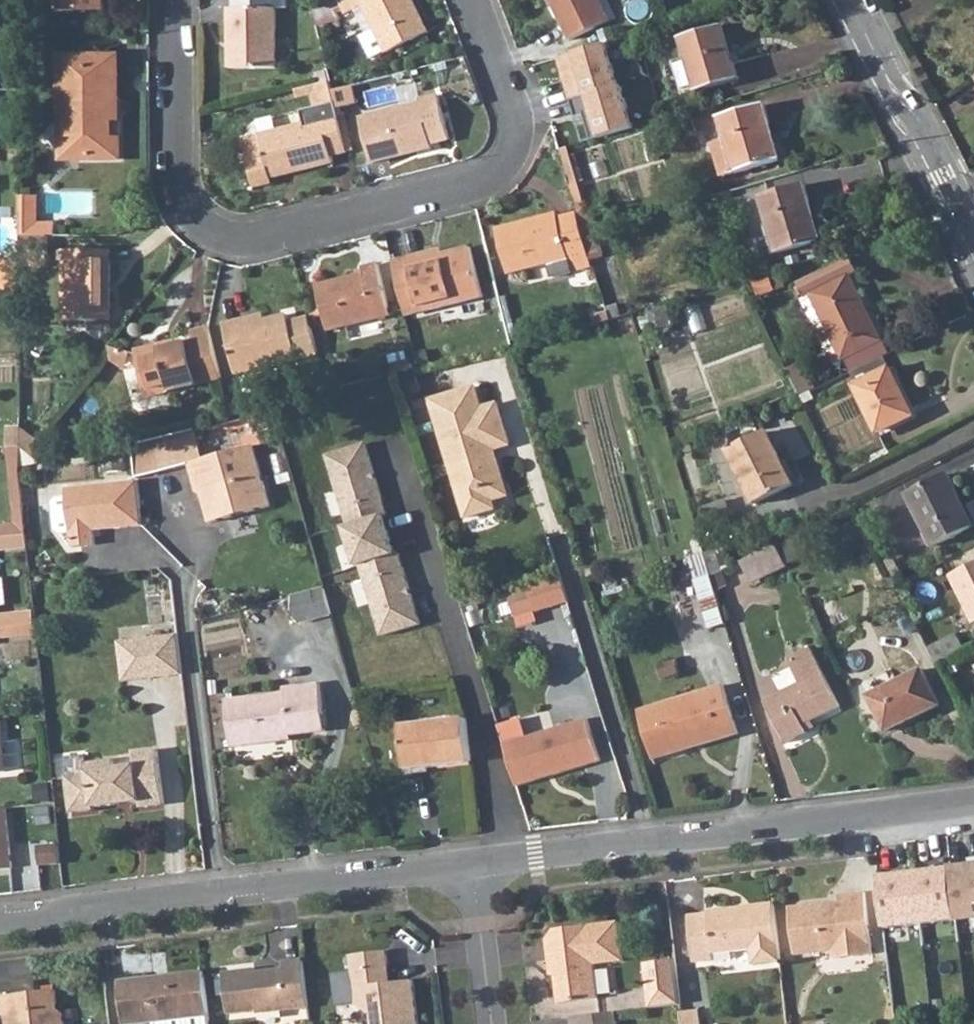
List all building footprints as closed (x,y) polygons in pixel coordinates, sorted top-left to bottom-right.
[(59,12),(105,11),(105,0),(59,0),(59,12)] [(318,28),(340,20),(337,12),(341,10),(336,0),(325,0),(313,6),(318,28)] [(346,16),(364,8),(387,53),(428,32),(412,0),(339,0),(346,16)] [(570,41),(609,22),(599,0),(549,0),(570,41)] [(231,9),(231,69),(275,69),(275,9),(231,9)] [(674,63),(683,95),(737,80),(722,28),(682,39),(687,59),(674,63)] [(605,36),(557,56),(572,100),(586,94),(598,131),(633,120),(605,36)] [(64,137),(117,137),(121,133),(121,120),(110,110),(121,99),(109,88),(121,74),(100,55),(89,65),(78,55),(57,76),(70,88),(58,100),(66,107),(59,116),(58,131),(64,137)] [(317,86),(319,95),(323,109),(337,106),(334,92),(331,82),(317,86)] [(302,90),(304,99),(319,95),(317,86),(302,90)] [(334,92),(337,106),(338,108),(357,104),(353,87),(334,92)] [(361,120),(373,164),(433,150),(432,146),(450,141),(438,96),(420,101),(421,105),(361,120)] [(302,114),(305,126),(340,117),(338,108),(337,106),(323,109),(302,114)] [(729,144),(738,174),(780,161),(764,106),(721,118),(729,144)] [(349,154),(340,117),(305,126),(262,137),(245,141),(242,146),(247,163),(251,162),(258,189),(275,185),(274,179),(338,162),(336,157),(349,154)] [(64,137),(67,140),(62,144),(62,159),(80,159),(84,156),(91,164),(98,156),(104,161),(119,162),(118,145),(115,140),(117,137),(64,137)] [(729,144),(716,147),(725,177),(738,174),(729,144)] [(559,151),(578,214),(579,216),(588,213),(568,148),(559,151)] [(778,254),(821,242),(809,199),(805,187),(762,200),(778,254)] [(579,216),(585,237),(602,232),(596,211),(588,213),(579,216)] [(571,265),(590,260),(579,216),(578,214),(559,219),(557,215),(499,231),(510,274),(547,264),(551,279),(573,273),(571,265)] [(20,226),(20,238),(47,238),(55,238),(55,225),(20,226)] [(20,238),(21,260),(20,263),(34,263),(34,258),(47,259),(47,238),(20,238)] [(425,255),(409,259),(423,312),(483,296),(471,249),(443,256),(427,260),(425,255)] [(425,255),(427,260),(443,256),(442,250),(425,255)] [(65,252),(65,323),(110,322),(110,252),(65,252)] [(20,263),(21,269),(47,269),(47,259),(34,258),(34,263),(20,263)] [(0,261),(0,274),(1,274),(2,291),(20,290),(21,269),(20,263),(21,260),(0,261)] [(571,265),(573,273),(592,268),(590,260),(571,265)] [(319,287),(329,330),(392,315),(379,265),(364,270),(366,275),(319,287)] [(797,284),(806,299),(801,302),(832,364),(880,340),(849,277),(843,280),(836,265),(797,284)] [(751,286),(757,299),(774,293),(768,280),(751,286)] [(641,318),(645,335),(677,326),(672,306),(648,313),(648,317),(641,318)] [(289,323),(287,315),(242,326),(240,321),(224,326),(236,376),(318,355),(311,327),(292,332),(289,323)] [(289,323),(292,332),(311,327),(309,318),(289,323)] [(209,329),(193,333),(195,342),(161,350),(160,349),(137,355),(147,397),(221,379),(209,329)] [(856,386),(878,432),(926,409),(923,403),(910,409),(891,370),(856,386)] [(475,387),(430,401),(468,518),(497,509),(494,501),(490,489),(506,484),(498,458),(492,461),(489,451),(495,450),(511,445),(498,404),(482,408),(475,387)] [(29,456),(39,466),(53,463),(48,432),(29,456)] [(194,432),(133,445),(136,480),(188,467),(194,486),(198,485),(209,525),(269,509),(251,448),(202,462),(194,432)] [(729,451),(756,504),(793,486),(767,433),(729,451)] [(349,529),(345,531),(357,569),(361,568),(372,606),(409,594),(398,556),(395,557),(383,519),(387,517),(365,447),(328,458),(349,529)] [(492,461),(498,458),(495,450),(489,451),(492,461)] [(907,495),(933,547),(973,527),(947,475),(907,495)] [(137,483),(65,491),(66,499),(55,500),(52,504),(54,531),(59,534),(70,532),(71,550),(94,547),(92,532),(142,527),(137,483)] [(506,484),(490,489),(494,501),(510,495),(506,484)] [(711,522),(715,535),(731,529),(727,516),(711,522)] [(5,538),(7,550),(28,548),(27,536),(5,538)] [(742,561),(751,581),(786,565),(775,544),(742,561)] [(691,557),(711,624),(722,621),(714,593),(716,591),(712,577),(712,576),(704,552),(691,557)] [(973,622),(973,567),(952,578),(973,622)] [(712,577),(716,591),(728,588),(723,574),(712,577)] [(568,603),(561,579),(527,590),(535,614),(568,603)] [(720,593),(724,607),(733,604),(729,590),(720,593)] [(325,592),(296,600),(302,619),(330,613),(325,592)] [(372,606),(382,638),(420,627),(409,594),(372,606)] [(929,647),(936,663),(964,649),(955,633),(929,647)] [(143,644),(148,683),(183,678),(178,639),(143,644)] [(143,644),(118,648),(123,686),(148,683),(143,644)] [(793,657),(798,668),(793,670),(800,683),(764,701),(785,743),(808,731),(804,724),(812,721),(839,707),(811,649),(793,657)] [(788,660),(793,670),(798,668),(793,657),(788,660)] [(863,686),(864,689),(866,693),(885,731),(940,704),(922,668),(898,680),(891,668),(870,679),(864,682),(863,686)] [(227,702),(233,750),(283,745),(282,739),(292,738),(327,734),(320,686),(284,690),(285,695),(227,702)] [(651,753),(700,738),(702,745),(738,733),(723,687),(639,713),(651,753)] [(401,727),(406,771),(441,767),(441,762),(470,759),(465,719),(401,727)] [(804,724),(808,731),(815,727),(812,721),(804,724)] [(504,748),(517,790),(535,785),(534,779),(552,774),(554,779),(601,764),(588,722),(504,748)] [(651,753),(652,760),(702,745),(700,738),(651,753)] [(70,803),(91,801),(92,810),(140,805),(141,810),(165,807),(159,753),(135,756),(136,768),(116,771),(116,765),(89,767),(88,757),(66,759),(70,803)] [(441,762),(441,767),(470,764),(470,759),(441,762)] [(554,779),(552,774),(534,779),(535,785),(554,779)] [(70,803),(72,815),(92,813),(92,810),(91,801),(70,803)] [(12,869),(6,808),(0,809),(0,870),(12,869)] [(39,847),(41,866),(62,864),(59,845),(39,847)] [(952,862),(959,918),(973,916),(973,860),(952,862)] [(959,918),(952,861),(877,870),(885,926),(959,918)] [(788,906),(793,956),(832,951),(832,960),(870,956),(862,892),(837,895),(838,910),(827,910),(826,903),(788,906)] [(772,904),(708,911),(708,915),(688,916),(693,963),(714,961),(714,953),(749,950),(751,966),(779,963),(772,904)] [(548,947),(549,966),(554,964),(559,1006),(598,1001),(594,967),(621,964),(616,925),(555,933),(548,947)] [(357,1007),(372,1017),(373,1023),(418,1023),(413,983),(391,985),(386,956),(351,959),(353,976),(333,978),(337,1009),(357,1007)] [(672,960),(642,964),(648,1009),(678,1005),(672,960)] [(302,961),(283,964),(283,973),(269,973),(263,979),(255,980),(254,974),(223,977),(228,1017),(254,1015),(259,1018),(307,1012),(302,961)] [(117,981),(121,1023),(140,1023),(151,1023),(152,1023),(207,1023),(201,973),(117,981)] [(4,1021),(14,1020),(14,1023),(65,1023),(65,1016),(58,1012),(56,994),(3,999),(4,1021)] [(680,1023),(697,1023),(695,1012),(679,1015),(680,1023)] [(571,1023),(616,1023),(614,1013),(570,1018),(571,1023)]
